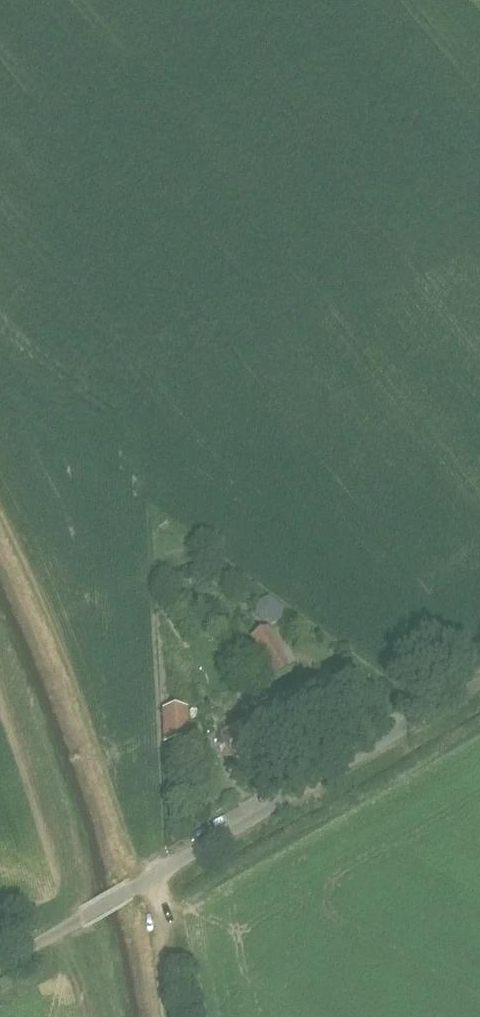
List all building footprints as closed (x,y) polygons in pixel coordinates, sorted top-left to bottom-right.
[(263,617),(245,627),(266,666),(284,656),(263,617)] [(322,666),(213,729),(236,769),(345,706),(322,666)] [(184,733),(183,696),(157,697),(158,734),(184,733)]
